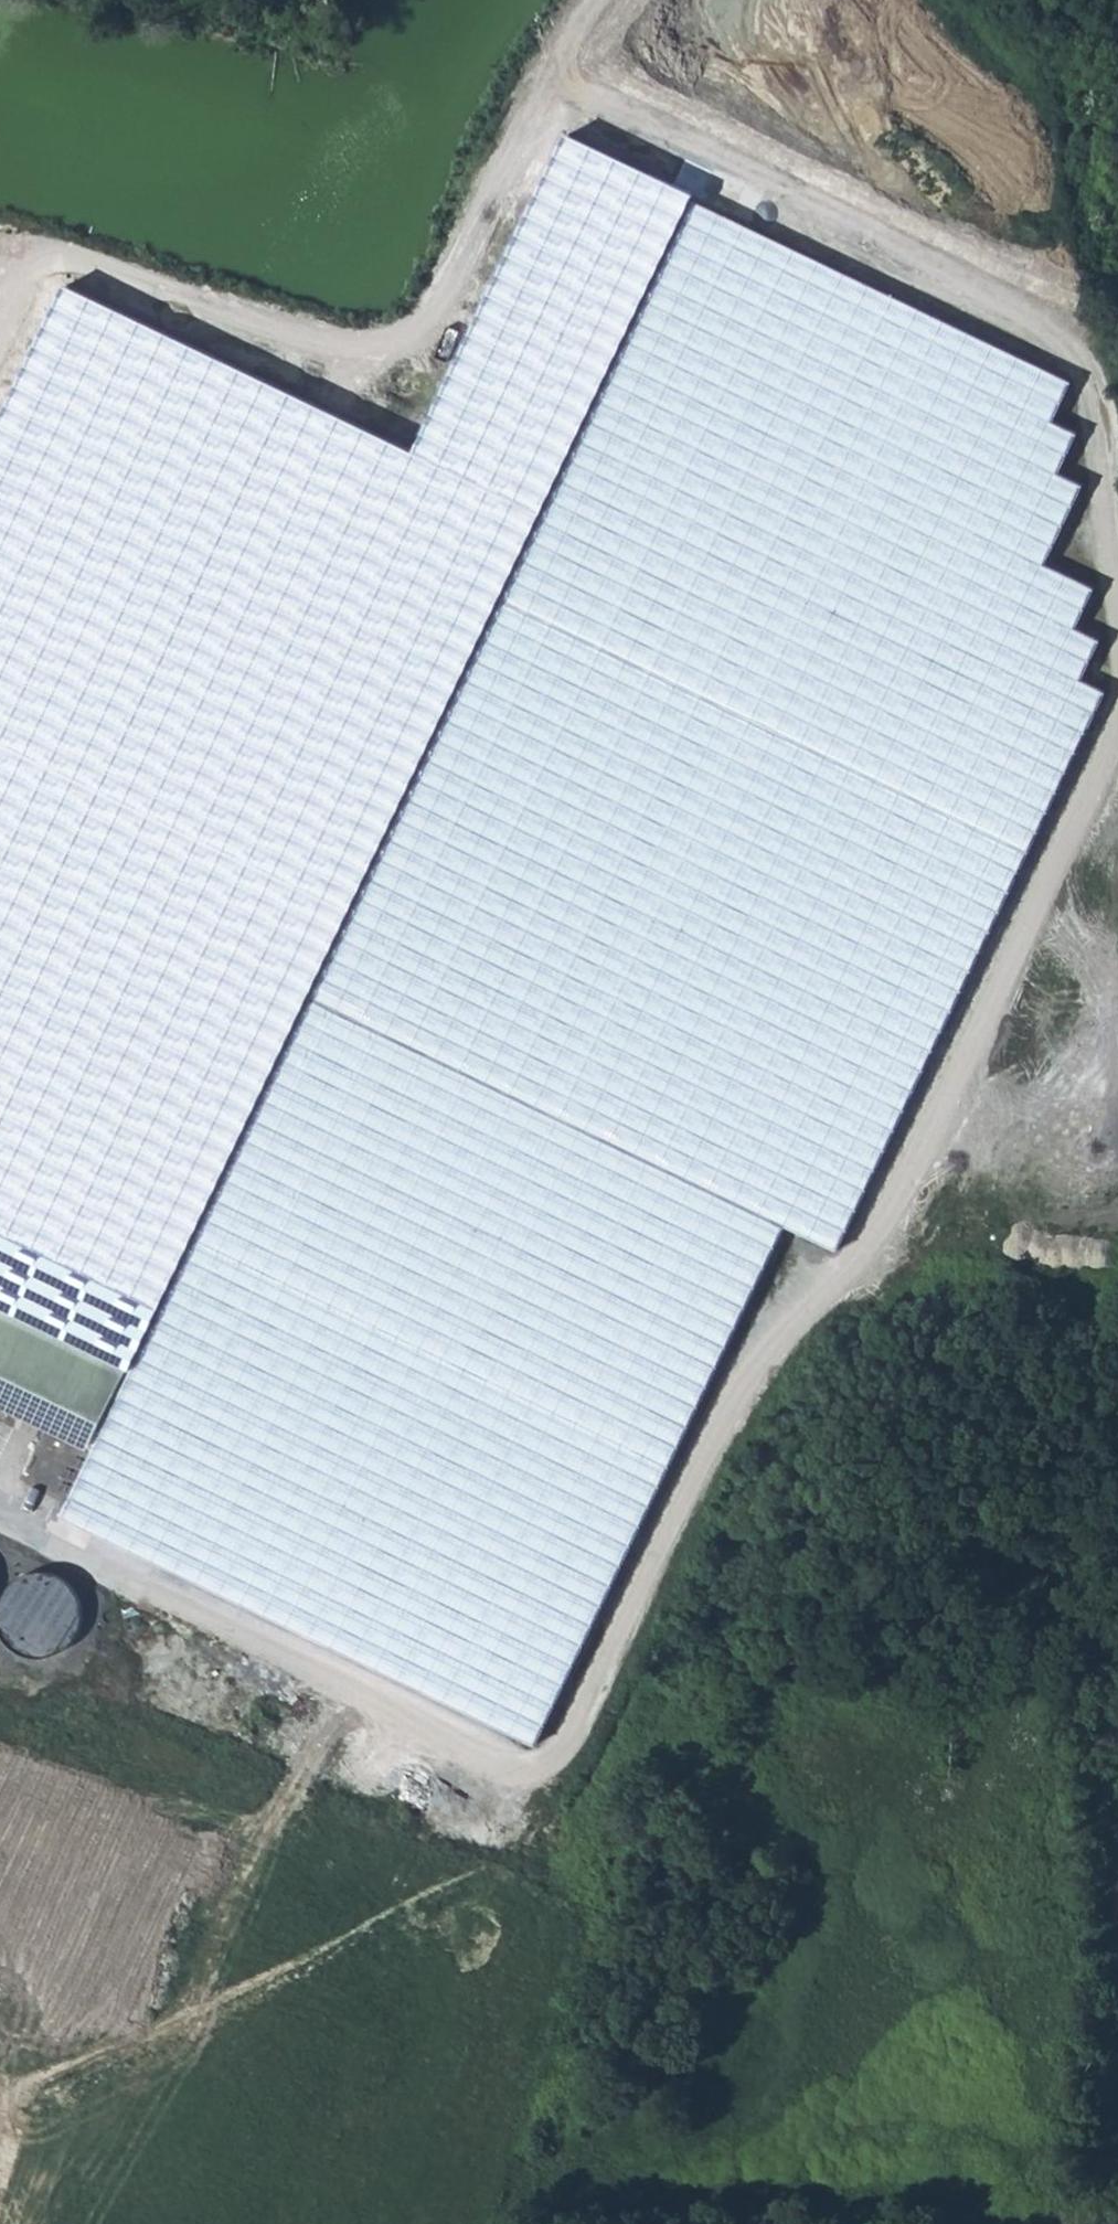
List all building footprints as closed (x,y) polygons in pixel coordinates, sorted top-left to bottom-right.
[(135,1370),(64,1518),(536,1744),(785,1226),(835,1250),(1102,693),(1078,682),(1097,642),(1072,630),(1091,590),(1041,566),(1080,487),(1055,475),(1074,435),(1049,423),(1068,383),(695,204),(150,1338),(135,1370)] [(388,434),(70,281),(0,426),(0,1185),(388,434)] [(528,501),(388,434),(0,1185),(0,1265),(130,1328),(528,501)] [(0,1265),(0,1306),(129,1368),(135,1370),(150,1338),(130,1328),(0,1265)] [(93,1443),(129,1368),(0,1306),(0,1399),(93,1443)]
